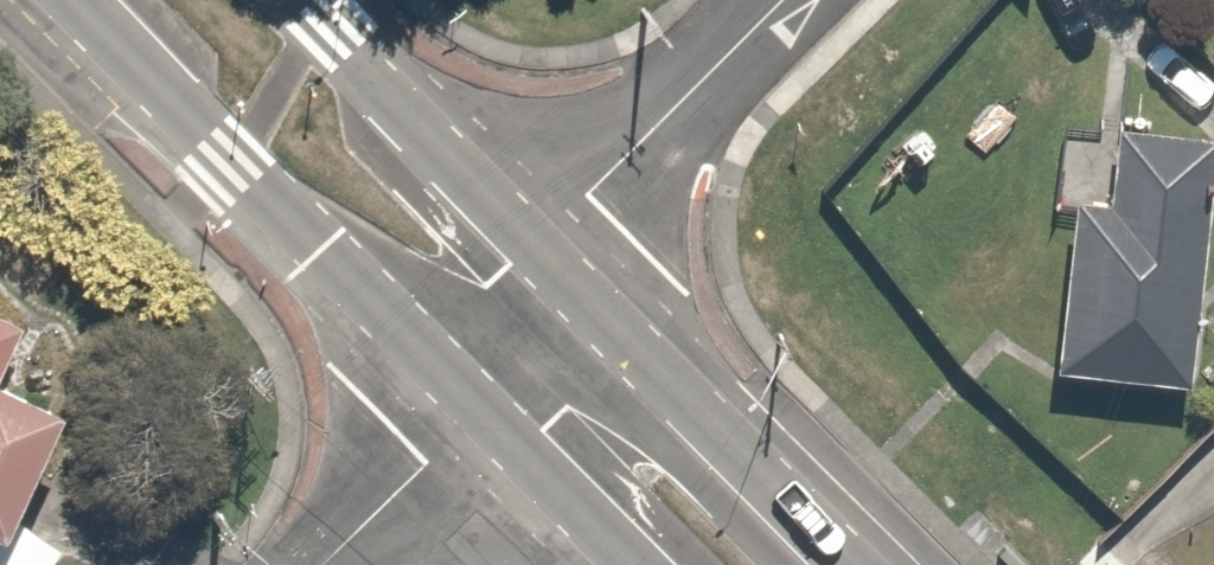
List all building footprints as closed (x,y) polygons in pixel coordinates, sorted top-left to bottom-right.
[(1070,191),(1048,372),(1181,388),(1211,138),(1117,127),(1109,196),(1070,191)] [(26,321),(0,309),(0,376),(26,321)] [(6,518),(56,412),(0,386),(0,531),(6,518)]
